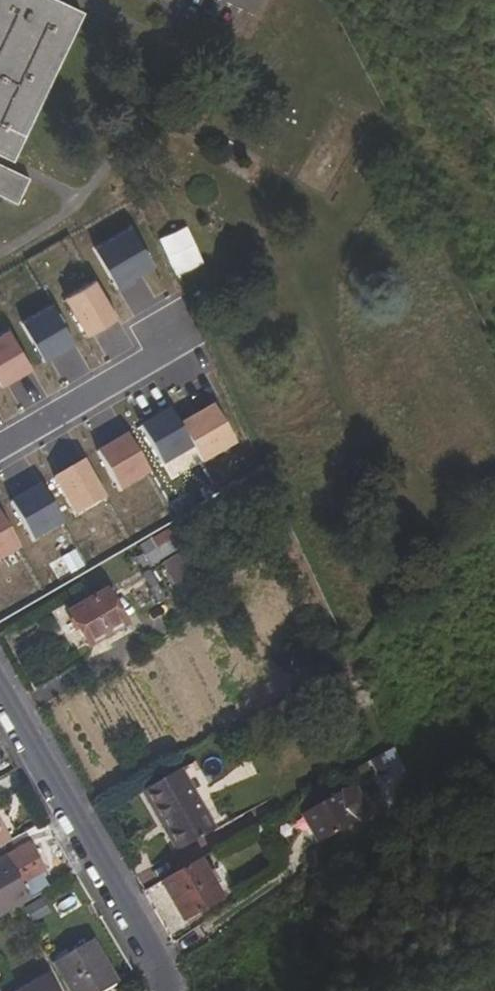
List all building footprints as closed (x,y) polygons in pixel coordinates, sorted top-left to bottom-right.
[(60,0),(0,0),(0,154),(11,159),(80,10),(60,0)] [(17,204),(29,179),(0,165),(0,196),(17,204)] [(133,228),(98,247),(120,289),(156,270),(133,228)] [(96,282),(67,298),(90,338),(118,322),(96,282)] [(54,305),(25,321),(47,361),(76,345),(54,305)] [(0,338),(0,379),(5,388),(33,372),(11,332),(0,338)] [(216,403),(181,422),(195,446),(204,463),(239,443),(216,403)] [(173,407),(143,424),(166,463),(195,446),(181,422),(173,407)] [(129,432),(101,448),(123,488),(152,473),(129,432)] [(85,459),(57,474),(79,515),(107,499),(85,459)] [(42,483),(13,499),(36,539),(64,523),(42,483)] [(22,548),(0,509),(0,560),(22,548)] [(87,646),(126,624),(106,590),(68,612),(87,646)] [(369,761),(380,785),(405,773),(393,747),(369,761)] [(215,829),(180,769),(142,791),(176,851),(215,829)] [(356,790),(341,791),(301,814),(318,844),(360,820),(368,810),(356,790)] [(45,874),(28,844),(0,861),(0,882),(8,895),(45,874)] [(222,899),(199,858),(160,881),(183,922),(222,899)] [(51,962),(68,990),(101,990),(117,982),(91,939),(51,962)] [(46,974),(16,990),(56,990),(46,974)]
